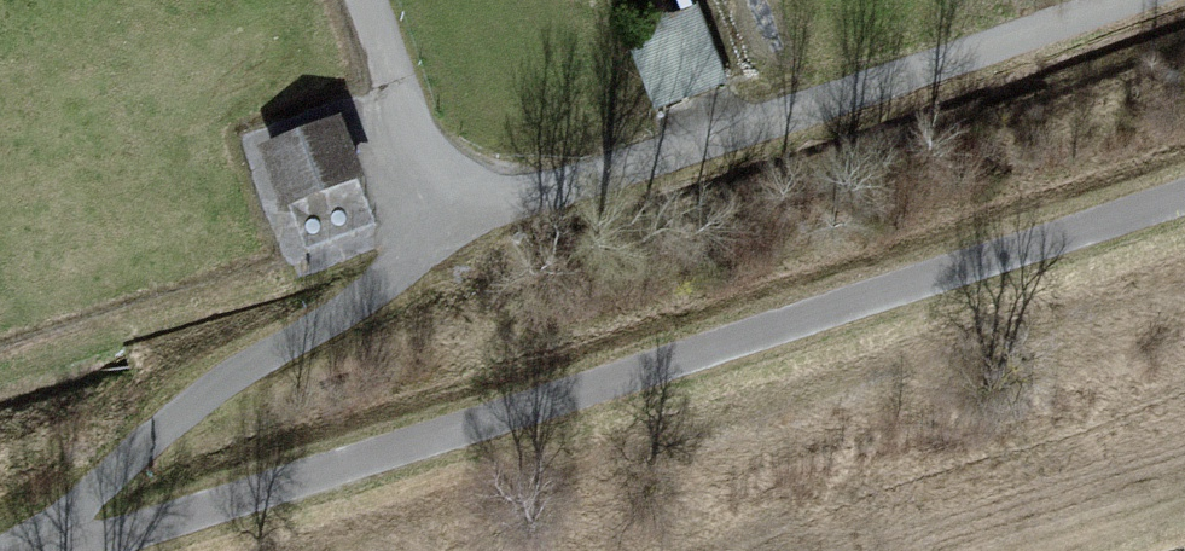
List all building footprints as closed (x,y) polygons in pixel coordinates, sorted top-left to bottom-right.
[(726,91),(703,28),(629,55),(653,118),(726,91)] [(363,185),(339,127),(262,159),(286,217),(363,185)]
